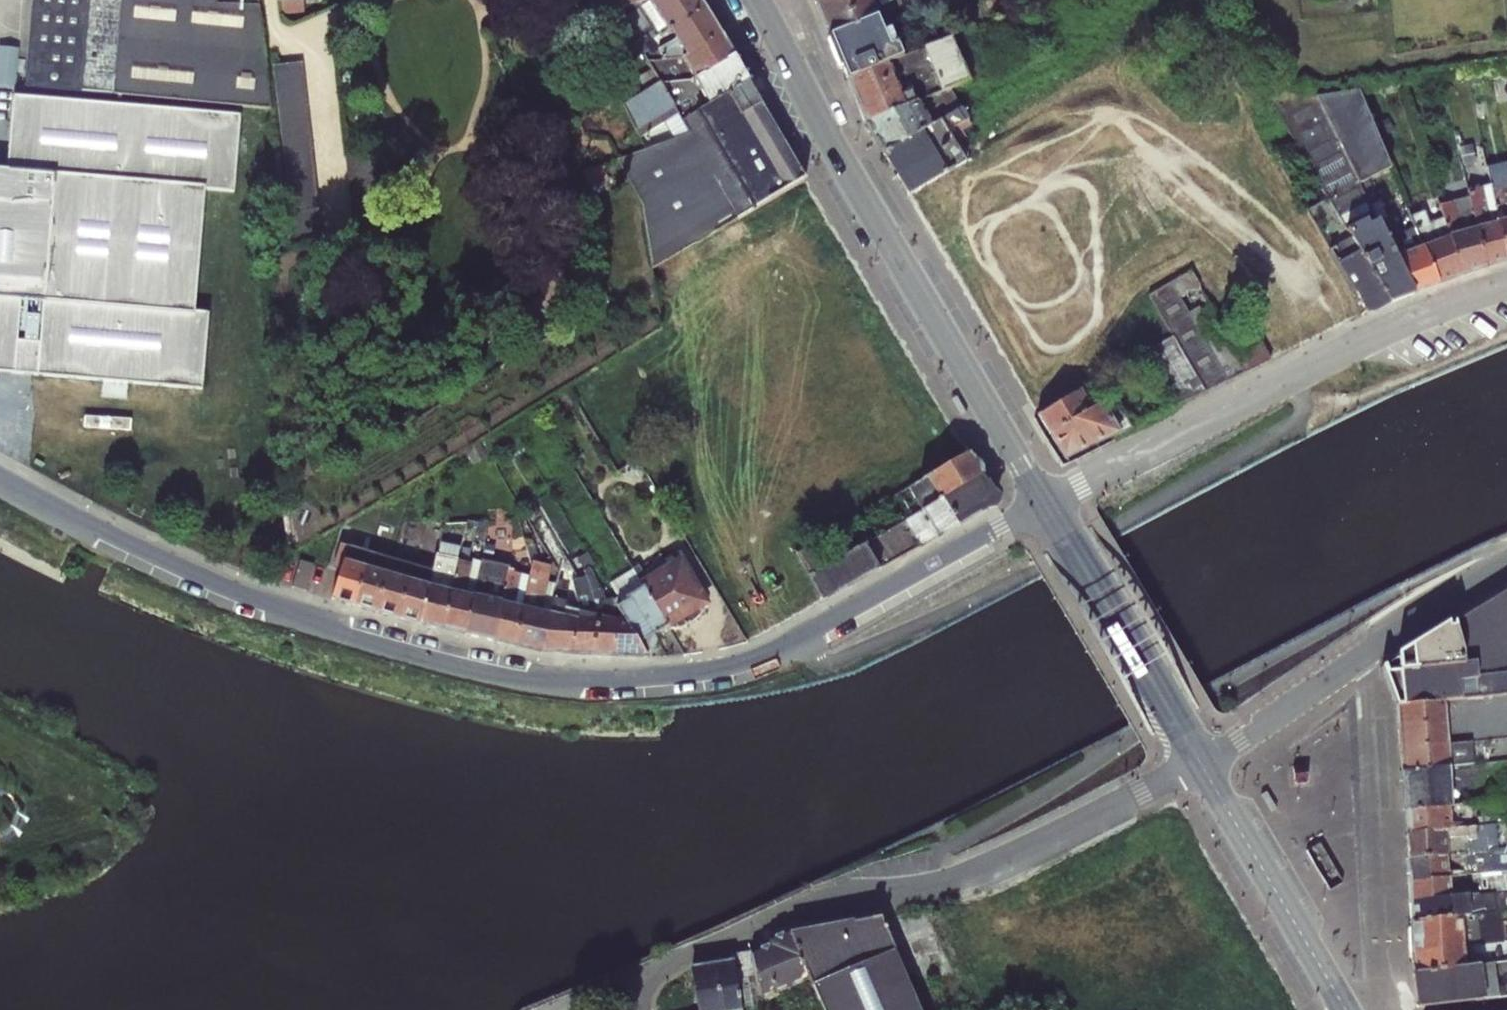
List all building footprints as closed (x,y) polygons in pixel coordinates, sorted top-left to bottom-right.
[(25,88),(246,107),(269,109),(258,0),(33,0),(25,88)] [(277,1),(281,1),(282,12),(303,9),(303,0),(277,0),(277,1)] [(653,0),(609,0),(620,20),(653,0)] [(705,9),(698,0),(653,0),(620,20),(639,51),(705,9)] [(814,1),(828,36),(875,17),(901,6),(898,0),(817,0),(814,1)] [(656,77),(720,36),(705,9),(639,51),(651,69),(656,77)] [(875,17),(828,36),(847,80),(886,63),(900,58),(895,44),(889,29),(882,33),(878,23),(875,17)] [(659,82),(667,97),(733,58),(720,36),(656,77),(659,82)] [(940,95),(949,91),(967,84),(949,40),(923,50),(922,51),(940,95)] [(14,87),(17,48),(0,47),(0,86),(14,87)] [(726,95),(747,82),(733,58),(667,97),(677,114),(681,121),(715,101),(726,95)] [(302,62),(272,66),(292,242),(322,239),(302,62)] [(886,63),(847,80),(865,124),(917,104),(910,92),(900,96),(886,63)] [(644,91),(659,82),(656,77),(651,69),(636,78),(643,92),(644,91)] [(688,134),(665,142),(643,150),(616,160),(641,206),(651,268),(737,218),(804,178),(799,169),(794,172),(758,111),(763,108),(747,82),(726,95),(715,101),(681,121),(688,134)] [(688,134),(681,121),(677,114),(667,97),(659,82),(644,91),(643,92),(622,105),(637,138),(648,132),(650,133),(654,133),(658,132),(660,131),(665,142),(688,134)] [(930,127),(959,109),(949,91),(940,95),(917,104),(930,127)] [(1413,293),(1386,240),(1358,184),(1368,179),(1380,173),(1389,168),(1357,93),(1315,98),(1273,104),(1271,104),(1280,120),(1293,142),(1327,200),(1388,302),(1413,293)] [(19,299),(46,301),(42,343),(16,341),(14,370),(12,369),(11,371),(10,371),(10,373),(201,389),(208,312),(195,311),(205,189),(234,191),(240,115),(13,96),(7,170),(0,169),(0,297),(19,299)] [(917,104),(865,124),(883,154),(930,127),(917,104)] [(959,109),(930,127),(883,154),(908,196),(968,160),(958,143),(965,138),(960,130),(969,125),(959,109)] [(1473,144),(1459,147),(1463,167),(1477,164),(1473,144)] [(1506,261),(1506,163),(1486,167),(1490,185),(1506,261)] [(587,188),(607,180),(602,165),(582,171),(587,188)] [(1469,196),(1485,267),(1506,261),(1490,185),(1468,190),(1469,196)] [(1442,217),(1461,275),(1485,267),(1469,196),(1438,206),(1442,217)] [(1388,302),(1327,200),(1306,212),(1365,313),(1370,310),(1371,311),(1372,311),(1388,302)] [(1414,228),(1438,284),(1461,275),(1442,217),(1428,223),(1423,211),(1410,217),(1414,228)] [(1386,240),(1413,293),(1438,284),(1414,228),(1386,240)] [(1169,283),(1226,381),(1243,373),(1225,342),(1216,328),(1222,324),(1191,271),(1169,283)] [(1172,337),(1204,392),(1226,381),(1169,283),(1147,296),(1172,337)] [(10,373),(10,371),(11,371),(12,369),(14,370),(16,341),(19,299),(0,297),(0,372),(10,373)] [(1225,342),(1243,373),(1270,360),(1261,340),(1250,326),(1237,334),(1229,319),(1222,324),(1216,328),(1225,342)] [(1204,392),(1172,337),(1140,354),(1153,376),(1171,408),(1204,392)] [(1049,435),(1113,399),(1100,378),(1091,383),(1079,391),(1037,415),(1049,435)] [(960,417),(966,414),(956,396),(950,400),(960,417)] [(1113,399),(1049,435),(1059,452),(1072,456),(1130,428),(1113,399)] [(488,455),(479,439),(465,448),(473,463),(488,455)] [(922,510),(980,476),(967,454),(908,488),(922,510)] [(865,544),(879,569),(991,505),(993,498),(980,476),(922,510),(903,521),(865,544)] [(460,541),(463,526),(448,522),(444,537),(460,541)] [(332,566),(340,569),(349,546),(339,543),(332,566)] [(540,652),(556,584),(547,582),(550,566),(539,564),(533,543),(525,546),(531,564),(529,576),(513,646),(540,652)] [(879,569),(865,544),(862,545),(822,569),(809,546),(794,555),(821,601),(879,569)] [(332,599),(354,605),(369,552),(349,546),(340,569),(332,599)] [(376,612),(391,558),(369,552),(354,605),(376,612)] [(443,630),(457,559),(436,555),(432,570),(420,625),(443,630)] [(643,587),(666,627),(668,629),(668,630),(671,629),(673,629),(674,629),(676,629),(677,629),(678,629),(679,628),(680,628),(681,628),(683,628),(684,627),(685,627),(686,626),(687,626),(688,626),(689,625),(691,624),(691,623),(692,623),(693,622),(694,621),(695,620),(696,620),(697,619),(698,618),(699,617),(699,616),(700,615),(701,614),(702,613),(703,612),(704,610),(704,609),(707,607),(679,556),(639,581),(643,587)] [(398,618),(412,564),(391,558),(376,612),(398,618)] [(464,635),(480,562),(472,560),(472,562),(457,559),(443,630),(464,635)] [(299,560),(291,587),(305,591),(313,564),(299,560)] [(491,641),(506,571),(507,567),(480,562),(464,635),(491,641)] [(420,625),(432,570),(412,564),(398,618),(420,625)] [(617,607),(613,600),(606,603),(603,592),(588,567),(583,570),(587,578),(598,598),(604,621),(612,622),(610,655),(646,658),(639,645),(638,644),(629,628),(617,607)] [(629,628),(638,644),(653,634),(666,627),(643,587),(639,581),(632,570),(632,569),(609,583),(617,597),(613,600),(617,607),(629,628)] [(491,641),(513,646),(529,576),(506,571),(491,641)] [(570,654),(590,655),(592,608),(582,578),(571,580),(579,613),(570,654)] [(590,655),(610,656),(610,655),(612,622),(604,621),(598,598),(587,578),(582,578),(592,608),(590,655)] [(540,652),(570,654),(579,613),(563,610),(566,590),(560,589),(561,582),(557,581),(556,584),(540,652)] [(1453,622),(1463,663),(1473,662),(1475,676),(1506,674),(1506,590),(1453,622)] [(1463,663),(1453,622),(1381,667),(1383,672),(1463,663)] [(1383,672),(1396,707),(1506,696),(1506,674),(1475,676),(1473,662),(1463,663),(1383,672)] [(1396,707),(1396,711),(1397,715),(1398,727),(1398,729),(1400,744),(1399,745),(1400,749),(1506,740),(1506,696),(1396,707)] [(1400,749),(1400,757),(1402,757),(1402,778),(1506,763),(1506,740),(1400,749)] [(1402,778),(1403,810),(1404,810),(1404,811),(1506,800),(1506,763),(1402,778)] [(1294,765),(1293,766),(1294,784),(1307,783),(1306,764),(1304,765),(1304,767),(1295,768),(1294,765)] [(1404,811),(1404,819),(1405,835),(1506,824),(1506,815),(1506,800),(1404,811)] [(1405,835),(1407,859),(1506,849),(1506,824),(1405,835)] [(1407,859),(1408,882),(1506,871),(1506,849),(1407,859)] [(1408,882),(1409,902),(1493,894),(1506,893),(1506,871),(1408,882)] [(1493,894),(1495,913),(1506,912),(1506,893),(1493,894)] [(1493,894),(1409,902),(1410,922),(1495,913),(1493,894)] [(1410,922),(1410,954),(1413,973),(1506,962),(1506,941),(1504,925),(1506,925),(1506,912),(1495,913),(1410,922)] [(789,935),(807,976),(821,1009),(919,1009),(879,917),(789,935)] [(763,951),(750,954),(760,1000),(807,976),(789,935),(788,933),(767,941),(770,951),(763,953),(763,951)] [(750,954),(749,954),(729,957),(730,964),(691,971),(697,1009),(762,1009),(760,1000),(750,954)] [(1413,973),(1414,974),(1415,974),(1420,1006),(1418,1006),(1418,1008),(1482,1001),(1506,998),(1506,962),(1413,973)]
